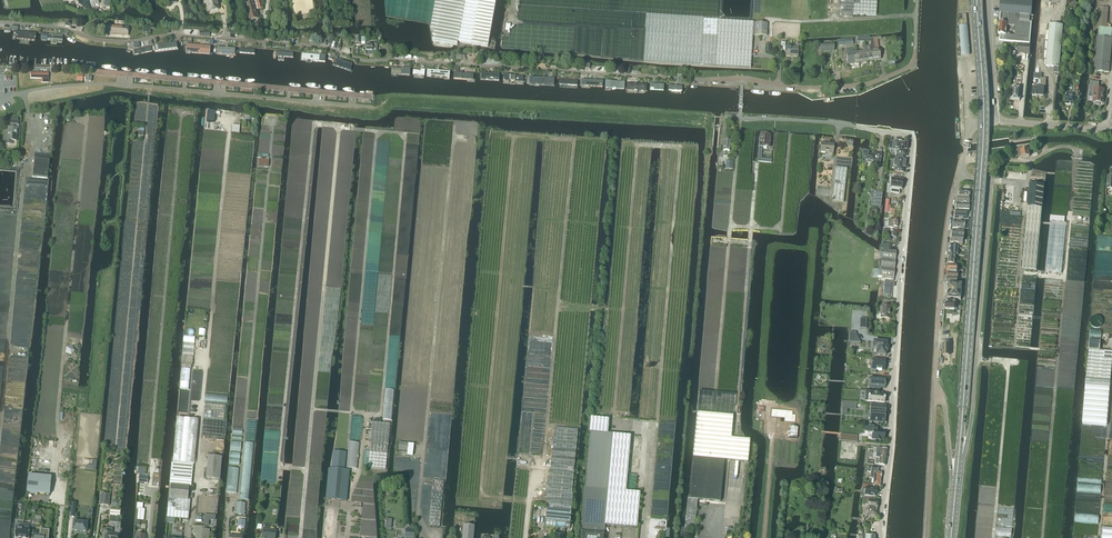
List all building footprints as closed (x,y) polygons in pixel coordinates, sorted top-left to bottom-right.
[(209,12),(218,10),(216,2),(217,1),(217,0),(206,0),(209,12)] [(257,6),(256,7),(254,0),(243,0),(249,21),(259,19),(256,10),(263,8),(261,0),(255,0),(257,6)] [(430,29),(434,30),(432,40),(457,45),(458,41),(471,44),(488,47),(496,0),(435,0),(430,29)] [(876,16),(877,0),(840,0),(839,14),(856,15),(876,16)] [(1031,16),(1033,0),(1001,0),(1000,13),(999,23),(998,34),(1001,35),(1001,41),(1029,43),(1031,23),(1018,21),(1019,20),(1029,21),(1030,15),(1031,16)] [(1109,72),(1111,40),(1111,39),(1111,29),(1111,28),(1107,28),(1108,9),(1100,8),(1098,38),(1096,38),(1093,71),(1109,72)] [(641,23),(642,21),(642,19),(641,18),(640,17),(639,16),(638,15),(637,15),(636,15),(635,15),(633,15),(632,16),(631,17),(630,18),(630,21),(630,23),(632,25),(633,26),(634,26),(636,27),(637,27),(638,26),(639,26),(640,25),(641,24),(641,23)] [(643,61),(701,65),(723,66),(751,68),(753,22),(703,19),(646,15),(643,61)] [(103,32),(104,26),(98,22),(93,25),(93,30),(97,34),(103,32)] [(754,35),(767,36),(767,23),(755,23),(754,35)] [(1054,72),(1058,73),(1063,25),(1049,24),(1045,66),(1054,67),(1054,72)] [(107,25),(106,34),(117,35),(123,36),(128,36),(128,27),(107,25)] [(33,38),(33,31),(19,30),(18,40),(28,41),(28,38),(33,38)] [(872,50),(871,50),(872,61),(880,60),(878,43),(877,38),(870,39),(872,50)] [(177,48),(176,42),(154,44),(155,50),(177,48)] [(373,45),(365,45),(365,51),(366,51),(366,55),(368,55),(377,55),(377,45),(376,45),(376,43),(373,43),(373,45)] [(1018,54),(1030,55),(1030,45),(1019,44),(1018,54)] [(153,50),(151,45),(133,48),(134,54),(153,50)] [(785,47),(785,56),(797,57),(798,47),(785,47)] [(849,49),(846,50),(847,53),(846,53),(848,64),(851,64),(854,63),(859,63),(857,52),(857,48),(852,49),(849,49)] [(857,52),(859,63),(867,61),(866,50),(857,52)] [(325,61),(325,54),(306,53),(305,60),(325,61)] [(350,69),(352,63),(333,56),(330,63),(350,69)] [(449,77),(450,71),(427,69),(426,75),(449,77)] [(41,82),(48,83),(48,73),(41,73),(41,72),(38,72),(38,73),(30,73),(30,78),(41,79),(41,82)] [(1041,88),(1033,88),(1032,96),(1036,96),(1043,97),(1044,92),(1045,92),(1046,79),(1042,79),(1042,75),(1033,74),(1033,80),(1041,80),(1041,88)] [(625,88),(625,80),(605,79),(605,87),(625,88)] [(646,90),(646,83),(626,82),(626,89),(646,90)] [(1103,104),(1104,90),(1098,90),(1099,83),(1090,82),(1089,92),(1094,92),(1093,103),(1096,103),(1096,104),(1097,105),(1099,105),(1100,105),(1100,103),(1103,104)] [(1021,88),(1012,87),(1011,100),(1020,100),(1021,88)] [(1072,96),(1072,93),(1066,93),(1065,104),(1075,105),(1076,96),(1072,96)] [(8,127),(7,136),(6,136),(5,144),(7,144),(7,145),(9,145),(10,144),(11,144),(12,141),(15,141),(17,129),(19,129),(19,125),(18,125),(18,119),(10,119),(10,124),(12,124),(12,128),(8,127)] [(760,136),(758,154),(758,162),(761,162),(762,154),(762,147),(770,147),(771,136),(763,135),(763,136),(760,136)] [(820,152),(833,153),(834,144),(821,143),(820,152)] [(893,143),(892,150),(897,151),(897,154),(904,155),(905,150),(906,151),(907,144),(899,143),(899,144),(893,143)] [(1028,149),(1027,149),(1027,148),(1023,149),(1023,150),(1021,150),(1022,158),(1029,157),(1028,149)] [(866,163),(868,163),(873,164),(873,165),(879,166),(881,155),(875,154),(875,155),(868,154),(869,153),(868,152),(864,151),(863,152),(862,154),(863,156),(862,162),(864,162),(866,163)] [(50,155),(34,153),(32,176),(47,178),(50,155)] [(904,155),(897,154),(895,172),(902,173),(903,168),(904,168),(905,161),(903,161),(903,155),(904,155)] [(845,185),(847,169),(836,168),(834,184),(832,201),(843,202),(845,185)] [(899,194),(899,190),(902,190),(903,186),(890,184),(890,189),(891,189),(890,193),(899,194)] [(872,191),(870,206),(880,207),(882,193),(872,191)] [(1028,207),(1022,270),(1037,271),(1042,208),(1028,207)] [(954,219),(968,221),(968,212),(955,211),(954,219)] [(893,227),(897,228),(898,221),(887,220),(887,221),(889,222),(888,228),(893,228),(893,227)] [(952,228),(960,229),(965,230),(964,230),(965,222),(953,221),(952,228)] [(1051,222),(1046,271),(1061,273),(1066,224),(1064,224),(1064,223),(1051,222)] [(882,233),(883,233),(888,234),(888,237),(896,238),(897,230),(883,228),(882,233)] [(952,235),(952,236),(964,238),(965,230),(960,229),(960,231),(953,230),(953,231),(952,231),(951,234),(952,235)] [(951,241),(952,242),(952,243),(959,243),(959,245),(963,245),(964,238),(952,236),(952,238),(951,238),(951,241)] [(880,276),(890,277),(894,278),(897,251),(883,250),(880,276)] [(946,285),(946,292),(961,293),(962,286),(946,285)] [(945,299),(947,299),(960,300),(961,293),(946,292),(945,299)] [(956,302),(946,301),(946,303),(945,303),(945,304),(944,305),(944,306),(945,307),(945,309),(944,320),(950,320),(957,321),(958,310),(956,310),(956,302)] [(879,318),(888,319),(890,319),(890,318),(890,316),(890,315),(890,307),(882,306),(881,314),(879,314),(879,318)] [(850,338),(850,340),(859,341),(855,332),(851,332),(851,333),(850,338)] [(1089,340),(1088,349),(1099,350),(1100,341),(1089,340)] [(874,342),(873,355),(878,356),(886,356),(886,352),(886,351),(886,350),(886,348),(887,348),(887,347),(886,347),(886,343),(887,343),(884,343),(878,342),(874,342)] [(72,346),(67,347),(66,353),(71,355),(75,351),(72,346)] [(1082,423),(1106,425),(1111,357),(1111,351),(1099,350),(1088,349),(1082,423)] [(193,357),(183,356),(182,364),(192,365),(193,357)] [(872,365),(872,370),(876,370),(882,371),(884,371),(884,368),(884,366),(886,366),(886,361),(873,360),(872,365)] [(869,387),(885,388),(886,380),(886,379),(870,378),(870,379),(871,379),(870,387),(869,387)] [(869,392),(868,402),(885,403),(885,395),(880,395),(880,392),(869,392)] [(224,420),(225,405),(205,403),(204,418),(224,420)] [(870,421),(885,422),(885,413),(886,406),(885,406),(884,406),(880,405),(871,405),(870,413),(873,413),(873,421),(870,421)] [(772,410),(772,417),(785,418),(785,421),(796,422),(796,415),(793,414),(793,411),(772,410)] [(685,529),(686,529),(694,530),(697,500),(720,502),(724,460),(748,463),(750,440),(731,438),(733,416),(697,413),(689,499),(688,498),(685,529)] [(604,525),(637,528),(640,493),(626,491),(630,436),(607,434),(608,419),(590,418),(580,537),(603,537),(604,525)] [(370,440),(369,452),(387,453),(388,440),(390,423),(372,422),(370,440)] [(867,426),(867,431),(873,432),(873,434),(872,434),(872,436),(872,439),(876,440),(881,441),(881,440),(884,440),(884,438),(885,438),(885,434),(884,434),(884,432),(883,432),(881,432),(881,431),(877,431),(877,427),(867,426)] [(547,506),(545,527),(562,529),(561,536),(564,536),(565,529),(570,529),(572,508),(573,496),(572,495),(575,461),(577,440),(578,429),(555,427),(553,440),(549,483),(549,484),(547,506)] [(789,427),(788,438),(797,439),(798,428),(789,427)] [(399,442),(398,450),(401,450),(401,455),(406,456),(408,443),(399,442)] [(329,499),(328,499),(337,500),(346,501),(347,497),(342,497),(343,482),(348,482),(349,470),(344,470),(346,452),(339,452),(339,453),(333,452),(332,469),(331,469),(329,499)] [(385,470),(387,453),(369,452),(368,468),(385,470)] [(877,453),(875,465),(885,466),(887,455),(877,453)] [(221,457),(208,456),(206,479),(219,480),(221,457)] [(169,498),(168,498),(166,518),(188,520),(190,500),(187,500),(188,486),(191,487),(193,465),(171,463),(169,485),(171,485),(169,498)] [(874,479),(873,485),(880,486),(880,485),(881,484),(881,482),(880,481),(881,473),(878,473),(879,469),(871,468),(868,467),(867,472),(871,472),(870,479),(874,479)] [(49,495),(51,477),(29,475),(27,493),(49,495)] [(148,475),(139,475),(138,483),(147,484),(148,475)] [(442,503),(444,481),(433,480),(428,527),(439,528),(442,503)] [(878,496),(879,494),(879,492),(877,491),(877,490),(865,488),(864,496),(877,497),(877,495),(878,496)] [(109,506),(110,495),(101,494),(100,505),(109,506)] [(863,498),(863,506),(866,506),(866,510),(866,516),(870,516),(876,517),(876,515),(877,514),(876,512),(876,510),(877,510),(877,508),(878,509),(878,503),(874,502),(875,499),(863,498)] [(245,503),(236,502),(235,515),(244,515),(245,503)] [(204,514),(203,525),(208,526),(209,520),(215,520),(215,516),(204,514)] [(74,522),(73,531),(78,531),(81,531),(87,532),(87,523),(74,522)] [(17,537),(20,537),(22,537),(24,524),(15,523),(15,529),(16,529),(15,537),(17,537)] [(22,537),(29,537),(30,532),(33,532),(33,533),(34,525),(24,524),(22,537)] [(463,525),(462,537),(473,537),(474,526),(463,525)] [(276,535),(276,531),(270,530),(271,527),(264,527),(264,528),(262,527),(261,531),(262,531),(262,533),(261,537),(275,537),(276,535)] [(194,534),(197,534),(197,537),(208,537),(208,532),(204,531),(204,529),(194,528),(194,534)] [(1101,537),(1111,537),(1111,528),(1102,528),(1101,537)] [(102,537),(118,537),(118,535),(112,535),(113,531),(112,529),(107,529),(106,530),(105,532),(103,532),(102,537)] [(407,529),(406,537),(405,537),(411,537),(414,537),(415,530),(414,530),(407,530),(407,529),(406,529),(407,529)]
